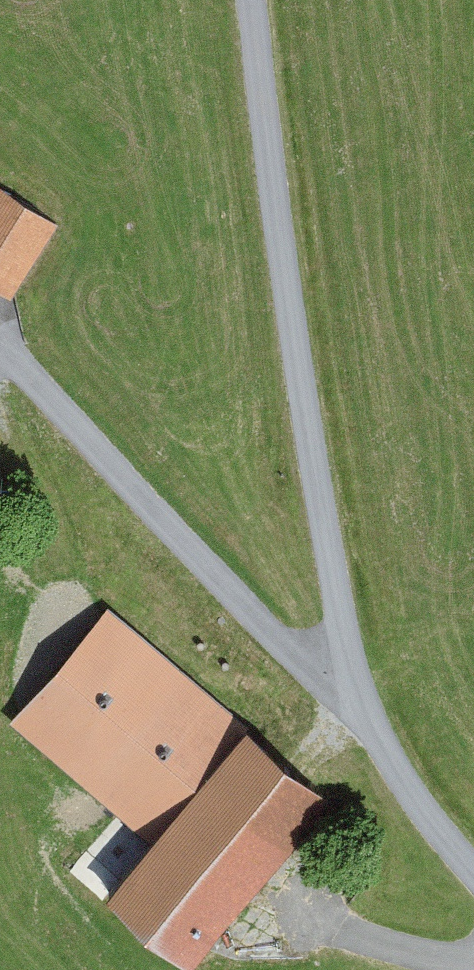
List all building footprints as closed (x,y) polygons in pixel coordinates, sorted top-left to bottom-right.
[(15,298),(57,231),(0,194),(0,288),(15,298)] [(108,611),(7,726),(141,843),(91,901),(170,969),(181,969),(328,803),(108,611)]
